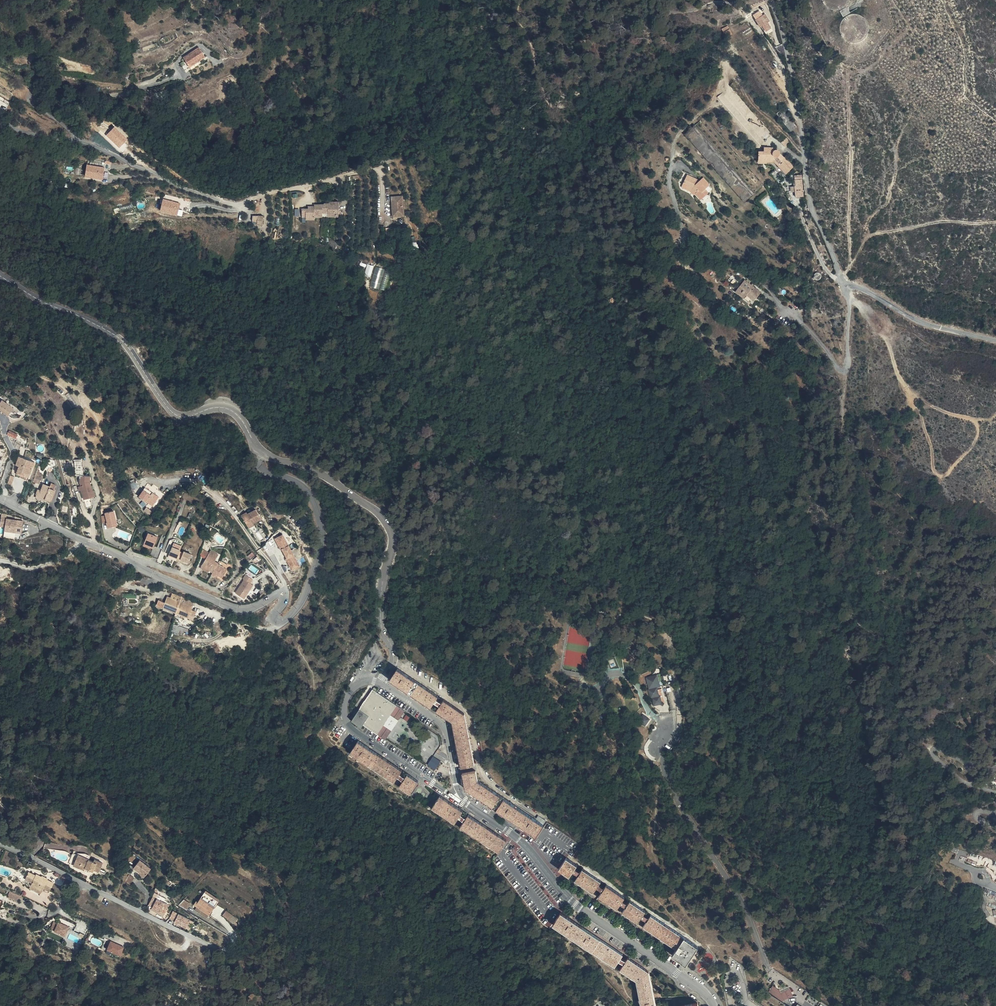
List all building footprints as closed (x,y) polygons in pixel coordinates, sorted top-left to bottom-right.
[(843,11),(847,18),(843,28),(849,40),(859,43),(870,39),(873,24),(864,14),(854,14),(851,8),(853,0),(826,0),(827,4),(833,9),(843,11)] [(760,24),(766,28),(770,26),(766,19),(769,17),(763,8),(754,14),(760,24)] [(729,25),(722,28),(726,36),(733,33),(729,25)] [(207,64),(201,55),(185,66),(192,75),(207,64)] [(706,131),(708,120),(705,117),(693,127),(699,133),(706,131)] [(115,126),(107,134),(120,146),(128,138),(115,126)] [(699,133),(693,127),(685,135),(688,138),(699,133)] [(706,141),(699,133),(688,138),(713,165),(745,202),(752,196),(730,174),(720,162),(716,156),(711,155),(709,152),(707,148),(706,141)] [(752,196),(754,194),(706,141),(707,148),(709,152),(711,155),(716,156),(720,162),(730,174),(752,196)] [(774,147),(764,146),(764,151),(759,150),(759,159),(775,161),(787,173),(794,167),(779,150),(774,150),(774,147)] [(103,168),(85,168),(84,180),(103,180),(103,168)] [(696,176),(688,172),(684,182),(692,190),(694,189),(697,192),(703,199),(710,193),(708,191),(707,188),(711,184),(705,177),(701,179),(700,182),(695,179),(696,176)] [(692,190),(684,182),(681,188),(695,194),(697,192),(694,189),(692,190)] [(181,204),(163,200),(160,211),(178,215),(181,204)] [(399,221),(396,201),(384,202),(387,222),(399,221)] [(330,207),(325,207),(326,216),(329,217),(329,221),(339,223),(340,207),(330,206),(330,207)] [(323,220),(324,216),(324,208),(316,207),(315,209),(309,209),(309,210),(303,209),(302,215),(306,215),(306,219),(305,221),(314,222),(315,220),(323,220)] [(365,274),(371,275),(375,263),(368,261),(365,274)] [(375,265),(371,285),(379,287),(382,267),(375,265)] [(749,291),(742,286),(736,296),(747,304),(752,309),(760,299),(752,294),(749,291)] [(747,304),(736,296),(733,300),(744,308),(747,304)] [(78,405),(69,392),(66,395),(74,408),(78,405)] [(0,402),(0,408),(9,415),(14,408),(3,399),(1,402),(0,402)] [(35,461),(19,456),(17,463),(19,464),(16,472),(30,477),(35,461)] [(93,482),(93,475),(84,474),(83,481),(84,486),(86,491),(84,491),(86,498),(94,496),(91,489),(95,488),(93,482)] [(50,486),(43,483),(41,490),(43,491),(42,494),(47,496),(46,498),(50,499),(52,498),(55,490),(50,487),(50,486)] [(149,483),(145,489),(148,491),(149,489),(160,496),(162,492),(149,483)] [(94,496),(86,498),(89,507),(94,506),(94,498),(99,496),(96,488),(95,488),(91,489),(94,496)] [(41,490),(39,489),(37,497),(46,500),(46,498),(47,496),(42,494),(43,491),(41,490)] [(145,489),(140,497),(153,506),(160,496),(149,489),(148,491),(145,489)] [(256,508),(241,515),(247,527),(253,524),(262,519),(256,508)] [(114,511),(106,513),(108,517),(109,522),(108,522),(109,527),(117,525),(114,511)] [(24,521),(2,517),(0,525),(6,526),(5,529),(22,532),(24,521)] [(145,543),(155,547),(159,535),(149,531),(147,539),(145,543)] [(286,559),(285,559),(291,571),(298,567),(293,556),(294,555),(288,546),(287,547),(281,536),(274,539),(280,551),(282,551),(286,559)] [(168,545),(164,544),(161,553),(169,556),(173,541),(170,540),(168,545)] [(212,573),(218,565),(218,563),(213,560),(215,557),(209,553),(208,555),(202,552),(199,557),(205,561),(202,567),(209,571),(212,573)] [(181,556),(172,553),(169,560),(177,564),(180,557),(181,556)] [(192,560),(185,558),(180,557),(177,564),(177,565),(181,566),(182,565),(189,568),(192,560)] [(227,570),(218,565),(212,573),(211,576),(214,578),(216,575),(222,578),(227,570)] [(235,592),(244,598),(249,590),(247,589),(251,585),(250,584),(252,580),(246,575),(243,579),(244,580),(235,592)] [(182,601),(169,596),(167,600),(159,598),(157,604),(165,607),(177,612),(186,616),(196,620),(198,614),(193,612),(195,607),(182,601)] [(186,616),(177,612),(178,617),(187,620),(186,616)] [(172,632),(185,634),(186,626),(173,625),(172,632)] [(439,698),(397,671),(389,683),(431,710),(434,705),(440,709),(442,705),(437,702),(439,698)] [(648,675),(639,677),(646,705),(655,703),(648,675)] [(397,708),(372,692),(351,724),(361,730),(363,728),(377,737),(397,708)] [(457,710),(444,702),(442,705),(440,709),(437,714),(453,724),(462,770),(476,767),(474,755),(468,725),(466,716),(457,710)] [(405,714),(397,708),(377,737),(386,743),(405,714)] [(636,714),(631,722),(636,726),(641,718),(636,714)] [(403,773),(358,744),(357,746),(351,755),(395,785),(398,780),(401,776),(403,773)] [(437,761),(429,756),(423,764),(431,769),(437,761)] [(479,781),(477,773),(463,776),(467,791),(519,827),(537,839),(545,827),(479,783),(479,781)] [(404,783),(400,788),(412,796),(419,786),(420,784),(408,776),(406,780),(401,776),(398,780),(404,783)] [(464,814),(441,798),(440,800),(433,810),(457,825),(460,820),(465,824),(468,820),(462,816),(464,814)] [(508,842),(470,817),(468,820),(465,824),(462,829),(500,854),(508,842)] [(986,833),(980,831),(978,837),(984,839),(986,833)] [(78,854),(75,861),(85,865),(84,867),(89,869),(91,866),(99,870),(103,862),(90,856),(90,855),(89,853),(87,852),(85,851),(82,852),(80,853),(78,854)] [(69,863),(73,865),(78,855),(74,853),(69,863)] [(577,866),(567,859),(559,871),(570,878),(573,873),(579,876),(581,873),(575,870),(577,866)] [(83,869),(85,865),(75,861),(73,865),(83,869)] [(147,871),(141,865),(134,873),(140,879),(138,881),(142,885),(150,877),(146,873),(147,871)] [(602,882),(583,870),(581,873),(579,876),(575,882),(594,894),(598,889),(603,893),(605,889),(600,886),(602,882)] [(38,885),(49,891),(54,882),(49,879),(49,878),(44,875),(43,876),(38,873),(37,875),(29,871),(25,879),(32,883),(33,881),(39,884),(38,885)] [(132,884),(127,880),(123,887),(127,890),(132,884)] [(626,898),(607,886),(605,889),(603,893),(600,898),(618,910),(622,905),(627,909),(629,905),(624,901),(626,898)] [(21,895),(11,891),(8,897),(18,901),(21,895)] [(187,897),(179,906),(187,911),(193,902),(187,897)] [(166,914),(169,905),(153,898),(150,905),(154,907),(153,908),(166,914)] [(203,910),(208,904),(202,900),(200,902),(198,901),(196,905),(199,908),(203,910)] [(647,912),(631,902),(629,905),(627,909),(624,914),(639,924),(643,918),(648,922),(650,919),(645,915),(647,912)] [(208,904),(203,910),(211,915),(215,909),(208,904)] [(166,914),(153,908),(152,911),(164,916),(166,914)] [(203,910),(199,908),(197,911),(209,918),(211,915),(203,910)] [(191,920),(173,912),(170,919),(176,922),(175,923),(187,929),(191,920)] [(623,956),(561,914),(553,926),(615,967),(618,962),(620,959),(623,956)] [(692,942),(652,916),(650,919),(648,922),(645,927),(674,947),(678,949),(674,956),(688,966),(700,947),(692,942)] [(59,922),(56,930),(66,934),(70,926),(59,922)] [(125,946),(112,940),(106,952),(120,957),(125,946)] [(650,973),(649,973),(628,960),(626,963),(624,966),(621,971),(637,981),(642,1005),(656,1005),(650,973)] [(770,988),(766,986),(762,992),(775,1000),(787,994),(783,987),(775,991),(776,994),(769,991),(770,988)]
